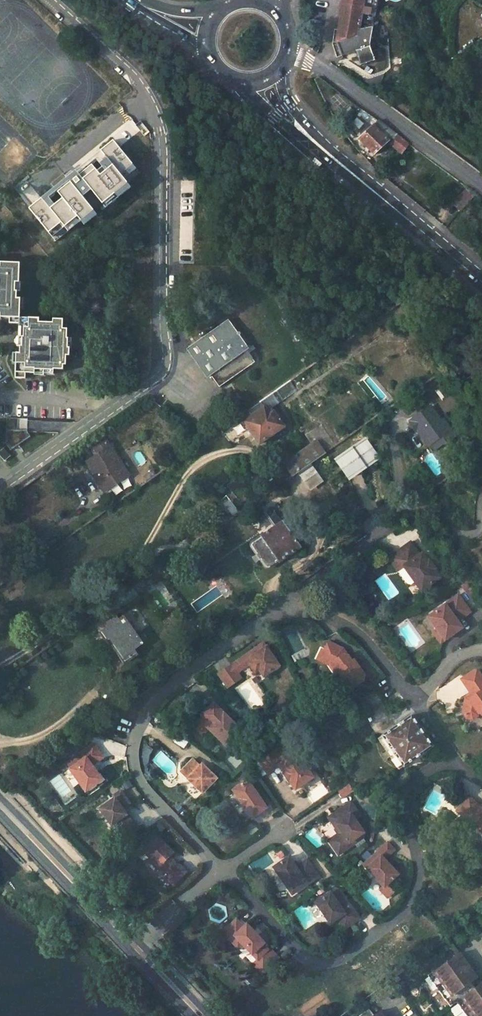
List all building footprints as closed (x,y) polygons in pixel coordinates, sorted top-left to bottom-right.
[(336,43),(340,55),(367,46),(363,34),(368,0),(343,0),(336,43)] [(362,109),(358,114),(373,126),(360,139),(375,155),(396,134),(362,109)] [(397,135),(390,143),(391,147),(401,154),(410,144),(397,135)] [(140,174),(114,140),(29,210),(55,243),(140,174)] [(463,184),(451,200),(461,208),(474,191),(463,184)] [(9,314),(9,320),(20,321),(20,340),(28,340),(27,347),(22,347),(22,359),(16,358),(15,369),(21,369),(21,373),(31,374),(31,369),(58,370),(58,365),(69,366),(69,360),(71,360),(72,352),(75,352),(76,342),(70,342),(71,332),(66,332),(67,321),(58,321),(58,326),(43,326),(43,321),(24,321),(24,303),(26,303),(27,295),(21,294),(21,287),(25,287),(26,278),(23,278),(24,260),(4,260),(4,263),(0,263),(0,314),(9,314)] [(249,349),(228,319),(188,347),(209,377),(212,375),(219,386),(254,362),(246,351),(249,349)] [(299,387),(293,378),(271,393),(240,415),(261,443),(287,425),(275,408),(274,409),(272,406),(299,387)] [(418,428),(429,443),(438,437),(443,443),(453,435),(442,419),(439,421),(428,406),(407,421),(414,431),(418,428)] [(339,443),(324,422),(308,433),(315,443),(287,462),(296,473),(339,443)] [(414,431),(425,446),(429,443),(418,428),(414,431)] [(429,443),(425,446),(429,453),(443,443),(438,437),(429,443)] [(364,440),(336,460),(344,470),(354,463),(359,470),(377,458),(364,440)] [(132,483),(107,441),(96,448),(100,453),(88,461),(97,475),(90,479),(104,501),(132,483)] [(2,447),(0,448),(0,458),(4,463),(11,457),(2,447)] [(354,463),(344,470),(349,477),(359,470),(354,463)] [(312,464),(298,474),(310,490),(324,479),(312,464)] [(300,546),(268,507),(260,513),(265,516),(271,523),(272,528),(260,537),(260,538),(250,546),(251,547),(250,548),(252,549),(251,550),(256,556),(255,557),(259,563),(260,562),(265,569),(266,569),(268,571),(279,562),(280,563),(300,546)] [(239,513),(237,509),(213,525),(216,529),(239,513)] [(402,567),(419,592),(438,579),(433,571),(434,570),(428,561),(426,562),(421,554),(417,556),(409,543),(387,558),(396,571),(402,567)] [(350,576),(358,570),(358,572),(365,567),(360,559),(346,570),(350,576)] [(162,584),(152,591),(164,608),(175,601),(162,584)] [(142,594),(136,585),(119,597),(125,606),(142,594)] [(452,599),(422,621),(431,634),(433,632),(441,643),(456,632),(451,625),(464,616),(452,599)] [(143,645),(122,617),(118,621),(116,617),(105,625),(107,629),(100,633),(106,642),(109,641),(124,663),(137,654),(135,651),(143,645)] [(427,637),(435,647),(441,643),(433,632),(431,634),(427,637)] [(341,670),(353,687),(369,676),(356,658),(351,661),(347,655),(350,654),(344,646),(331,640),(327,649),(330,651),(326,659),(331,661),(338,672),(341,670)] [(250,663),(256,671),(259,669),(264,676),(279,665),(263,643),(219,674),(228,687),(241,678),(237,672),(250,663)] [(324,648),(320,657),(326,659),(330,651),(327,649),(324,648)] [(475,672),(471,671),(460,678),(468,692),(467,692),(471,698),(466,701),(467,703),(463,707),(461,713),(465,718),(471,719),(474,717),(476,714),(481,715),(481,682),(475,672)] [(243,733),(213,703),(201,715),(202,716),(192,725),(201,734),(209,727),(228,747),(243,733)] [(431,746),(410,715),(381,736),(403,766),(431,746)] [(278,764),(284,772),(281,774),(287,782),(290,781),(295,788),(312,776),(307,768),(310,767),(304,758),(302,760),(296,752),(294,753),(287,742),(259,761),(267,772),(278,764)] [(91,747),(76,757),(80,762),(70,769),(80,783),(82,781),(87,789),(102,779),(92,765),(100,760),(91,747)] [(180,770),(202,792),(218,777),(203,761),(201,763),(193,756),(180,770)] [(6,780),(0,784),(0,785),(5,790),(10,786),(6,780)] [(238,800),(243,808),(244,807),(250,817),(265,807),(247,780),(232,790),(239,799),(238,800)] [(312,801),(328,794),(323,783),(308,790),(312,801)] [(341,797),(353,791),(349,784),(338,790),(341,797)] [(123,831),(133,824),(134,824),(122,808),(129,802),(121,790),(113,796),(114,798),(100,808),(112,824),(114,823),(116,821),(123,831)] [(481,832),(481,805),(481,804),(480,806),(469,796),(457,810),(481,832)] [(337,854),(361,837),(363,830),(355,818),(359,815),(349,802),(331,815),(337,823),(335,828),(338,832),(327,841),(337,854)] [(328,817),(335,828),(337,823),(331,815),(328,817)] [(123,831),(116,821),(114,823),(121,833),(123,831)] [(151,842),(144,849),(165,872),(164,873),(173,883),(186,872),(179,865),(174,864),(168,857),(173,852),(160,837),(153,844),(151,842)] [(362,864),(383,886),(388,885),(400,873),(386,859),(396,849),(388,840),(362,864)] [(271,865),(292,896),(321,876),(308,858),(297,865),(289,853),(271,865)] [(383,886),(379,891),(387,899),(395,892),(388,885),(383,886)] [(350,903),(347,905),(344,901),(348,899),(340,888),(334,887),(314,902),(330,924),(337,920),(344,930),(361,917),(350,903)] [(266,944),(248,925),(245,928),(238,921),(224,933),(239,949),(244,944),(254,956),(259,951),(264,956),(269,950),(265,946),(266,944)] [(271,949),(269,950),(264,956),(259,960),(255,965),(259,969),(275,953),(271,949)] [(259,951),(254,956),(259,960),(264,956),(259,951)] [(279,958),(275,953),(259,969),(263,973),(279,958)] [(478,979),(460,954),(433,973),(452,998),(478,979)] [(462,1000),(473,1015),(481,1015),(481,985),(462,1000)] [(449,1009),(455,1015),(469,1015),(457,1002),(449,1009)]
